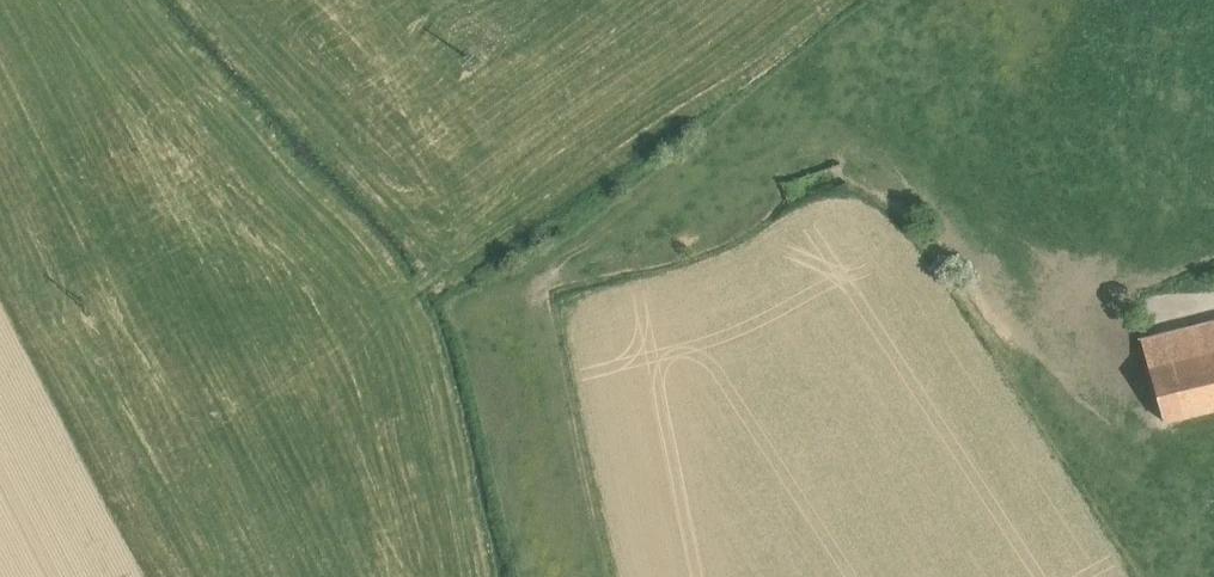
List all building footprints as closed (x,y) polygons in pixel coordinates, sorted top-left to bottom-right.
[(1150,365),(1164,420),(1213,407),(1213,349),(1150,365)]
